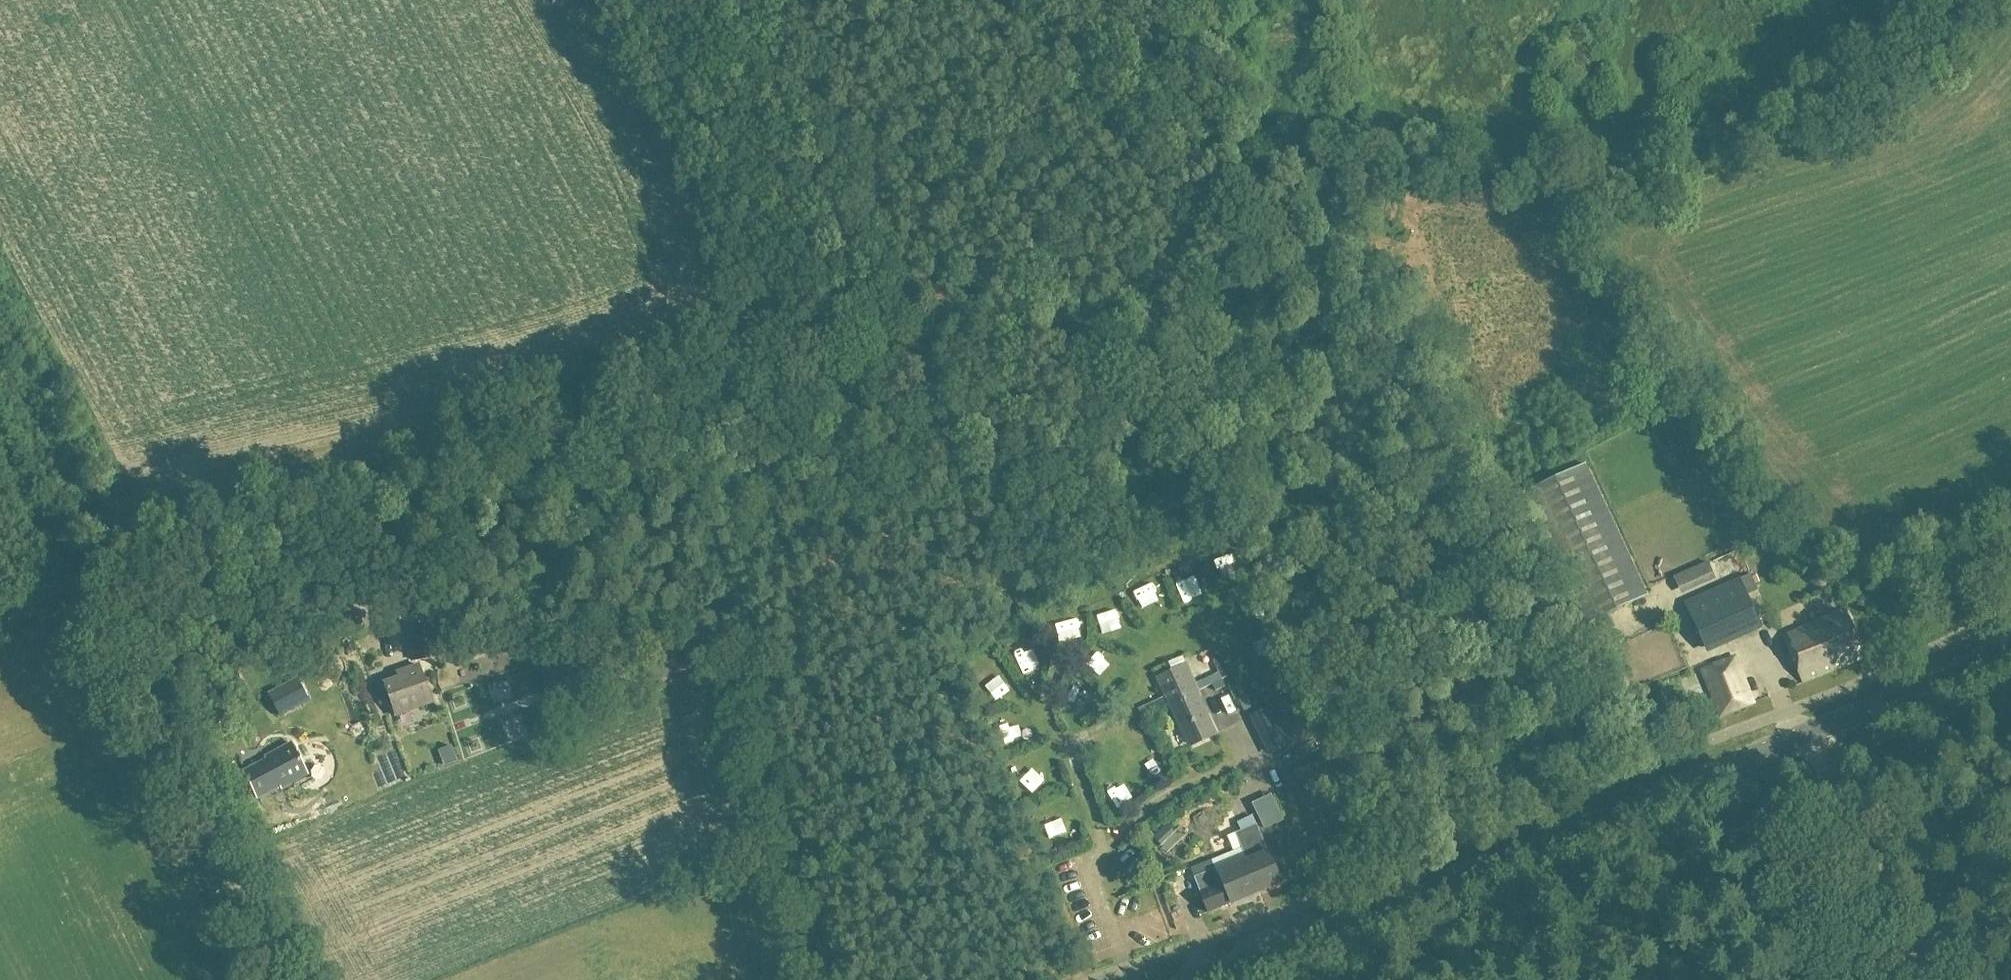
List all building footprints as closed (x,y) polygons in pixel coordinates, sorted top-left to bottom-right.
[(1648,595),(1587,462),(1525,491),(1586,624),(1648,595)] [(1709,560),(1674,575),(1682,594),(1717,578),(1709,560)] [(1757,589),(1751,573),(1740,578),(1746,593),(1757,589)] [(1761,626),(1740,578),(1685,602),(1704,645),(1723,637),(1725,642),(1761,626)] [(1194,612),(1213,604),(1204,582),(1185,590),(1194,612)] [(1784,635),(1802,681),(1864,657),(1846,611),(1784,635)] [(1120,640),(1133,633),(1123,614),(1110,621),(1120,640)] [(433,628),(411,629),(412,660),(435,659),(433,628)] [(502,648),(486,654),(490,665),(506,659),(502,648)] [(1702,670),(1721,715),(1753,701),(1734,656),(1702,670)] [(984,670),(993,688),(1007,681),(998,663),(984,670)] [(1156,678),(1164,696),(1138,708),(1142,716),(1168,703),(1185,736),(1210,723),(1193,690),(1196,689),(1183,664),(1156,678)] [(384,683),(396,716),(431,704),(418,665),(396,672),(398,678),(384,683)] [(268,693),(280,714),(308,699),(297,678),(268,693)] [(503,694),(506,710),(521,708),(518,692),(503,694)] [(1290,728),(1300,724),(1286,696),(1248,716),(1267,754),(1296,740),(1290,728)] [(515,727),(523,746),(534,741),(527,722),(515,727)] [(1297,727),(1291,730),(1296,739),(1302,737),(1297,727)] [(1017,757),(1035,747),(1025,729),(1007,738),(1017,757)] [(292,735),(306,760),(315,755),(301,730),(292,735)] [(242,772),(257,799),(279,786),(281,789),(307,774),(306,771),(303,773),(288,743),(263,757),(265,760),(242,772)] [(1321,760),(1297,771),(1308,796),(1344,780),(1331,750),(1319,756),(1321,760)] [(1046,797),(1057,793),(1049,769),(1038,772),(1046,797)] [(1200,864),(1206,879),(1205,879),(1209,889),(1199,893),(1207,913),(1230,904),(1231,904),(1281,883),(1268,852),(1256,824),(1235,833),(1241,847),(1200,864)] [(1065,859),(1082,853),(1073,830),(1056,837),(1065,859)]
